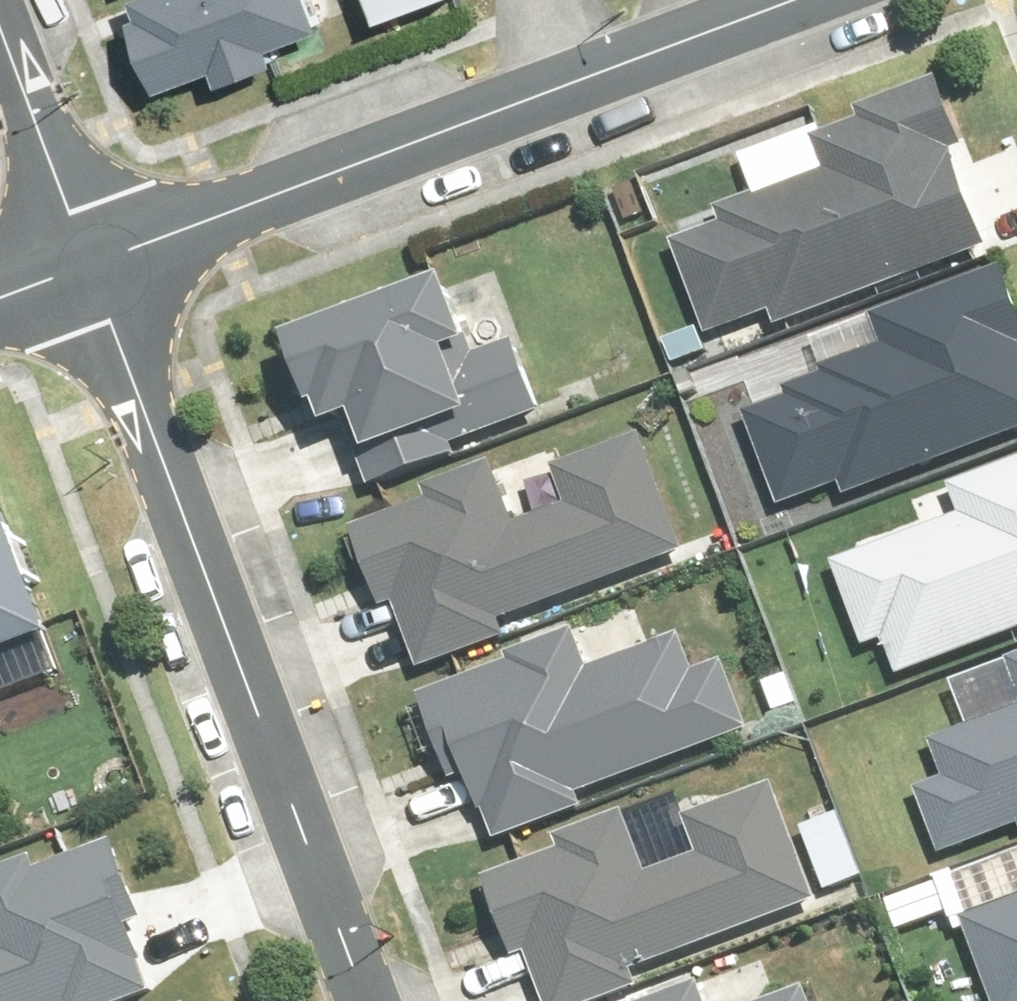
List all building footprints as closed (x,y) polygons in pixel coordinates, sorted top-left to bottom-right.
[(172,91),(232,67),(239,85),(291,65),(285,50),(331,33),(319,0),(152,0),(158,15),(144,20),(172,91)] [(392,23),(454,0),(383,0),(392,23)] [(784,329),(990,253),(929,89),(741,159),(755,196),(724,208),(730,224),(678,244),(712,337),(777,312),(784,329)] [(407,442),(418,472),(460,457),(455,442),(543,409),(494,275),(298,347),(324,416),(332,413),(338,430),(364,421),(376,454),(407,442)] [(1010,275),(882,324),(892,351),(794,388),(798,400),(749,419),(783,509),(847,485),(851,495),(1016,432),(1016,295),(1010,275)] [(504,627),(688,555),(643,439),(561,471),(575,508),(521,529),(496,465),(436,489),(441,501),(357,534),(387,610),(404,604),(430,670),(509,640),(504,627)] [(901,673),(1016,634),(1016,464),(955,486),(965,516),(837,560),(869,651),(891,643),(901,673)] [(61,636),(0,483),(0,660),(61,636)] [(577,795),(750,727),(728,671),(701,682),(685,643),(600,676),(582,631),(526,653),(528,660),(421,702),(441,752),(462,743),(500,841),(582,809),(577,795)] [(10,695),(0,670),(0,699),(10,695)] [(933,744),(947,783),(920,793),(942,856),(1016,830),(1016,715),(933,744)] [(551,1000),(625,1000),(635,997),(627,977),(824,900),(778,784),(694,817),(708,853),(653,875),(630,816),(573,838),(577,850),(483,887),(514,967),(535,959),(551,1000)] [(127,851),(37,882),(30,861),(0,871),(0,1000),(145,1000),(156,997),(131,927),(151,920),(127,851)] [(972,921),(999,1000),(1016,1000),(1016,906),(972,921)] [(708,988),(673,1000),(713,1000),(708,988)] [(811,993),(789,1000),(815,1000),(811,993)]
